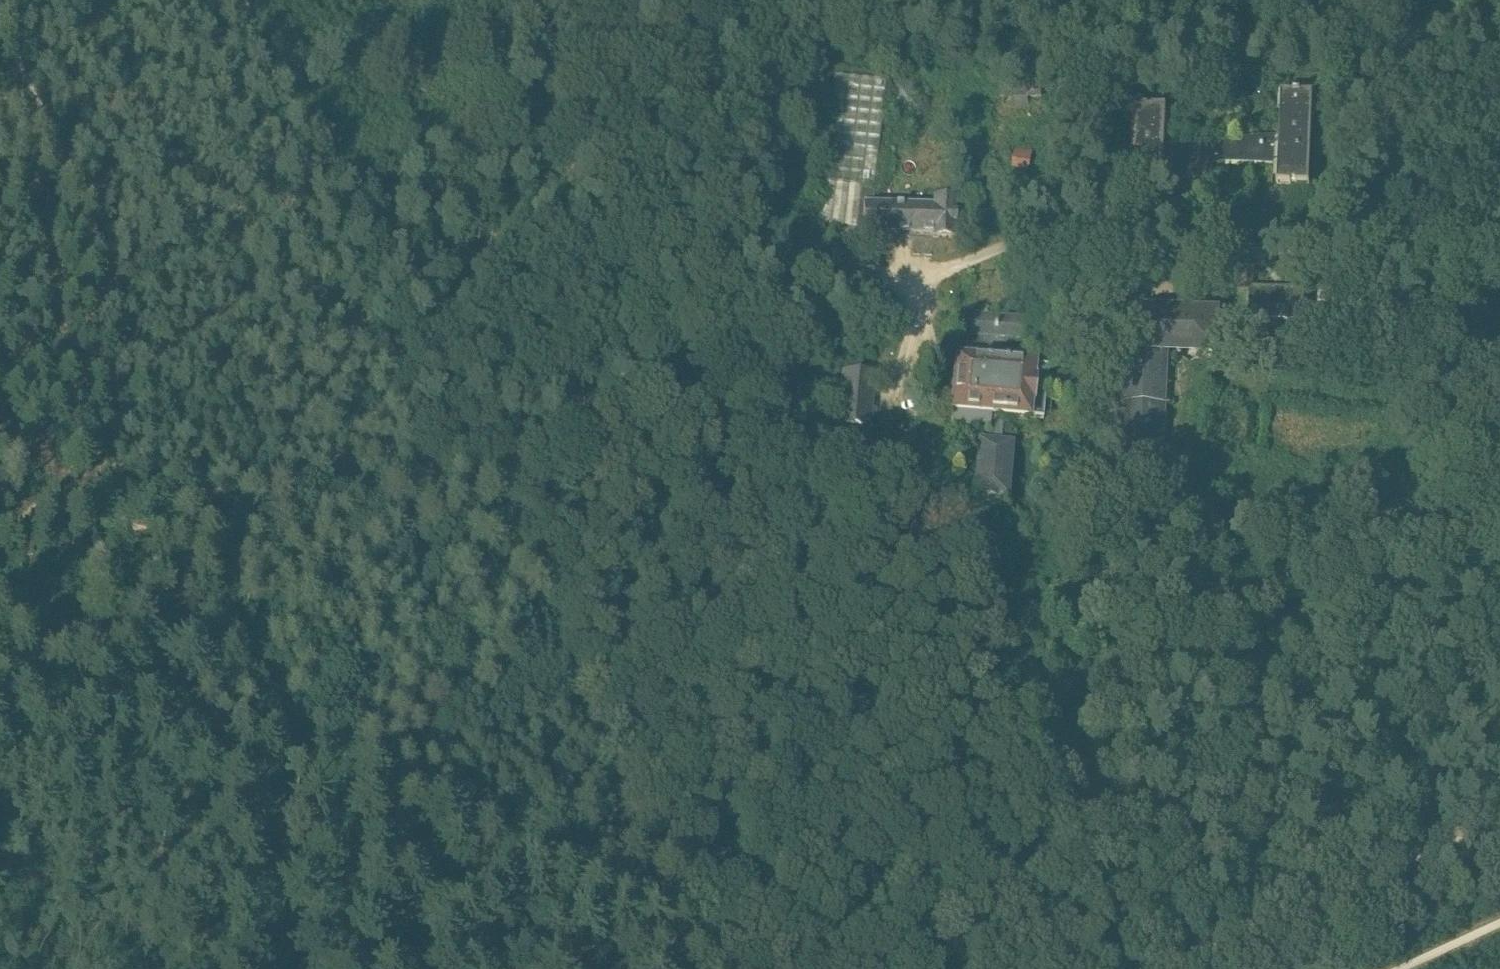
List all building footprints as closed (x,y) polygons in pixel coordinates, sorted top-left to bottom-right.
[(823,183),(874,189),(886,81),(836,75),(823,183)] [(1001,80),(1001,98),(1043,97),(1042,80),(1001,80)] [(1135,105),(1131,197),(1162,196),(1163,180),(1208,180),(1213,164),(1280,165),(1279,183),(1292,183),(1292,182),(1296,182),(1296,184),(1310,184),(1313,95),(1300,95),(1300,96),(1294,95),(1294,94),(1282,93),(1281,137),(1266,137),(1243,139),(1209,147),(1192,150),(1164,150),(1166,107),(1153,106),(1153,107),(1148,107),(1148,106),(1135,105)] [(1031,157),(1016,154),(1014,166),(1030,168),(1031,157)] [(934,199),(934,204),(863,203),(862,233),(933,234),(933,239),(955,239),(956,199),(934,199)] [(1305,289),(1251,286),(1249,318),(1303,321),(1305,289)] [(1127,328),(1120,454),(1164,456),(1169,353),(1217,356),(1218,355),(1220,318),(1222,318),(1223,310),(1145,307),(1145,318),(1145,329),(1137,328),(1127,328)] [(1011,363),(1012,341),(1023,342),(1025,318),(972,313),(970,336),(977,337),(974,360),(957,358),(952,412),(953,412),(950,434),(969,436),(970,425),(990,427),(987,440),(978,439),(973,497),(1009,500),(1014,442),(1000,441),(1003,416),(1029,419),(1029,418),(1043,419),(1047,367),(1011,363)] [(843,372),(839,424),(870,427),(874,374),(843,372)]
